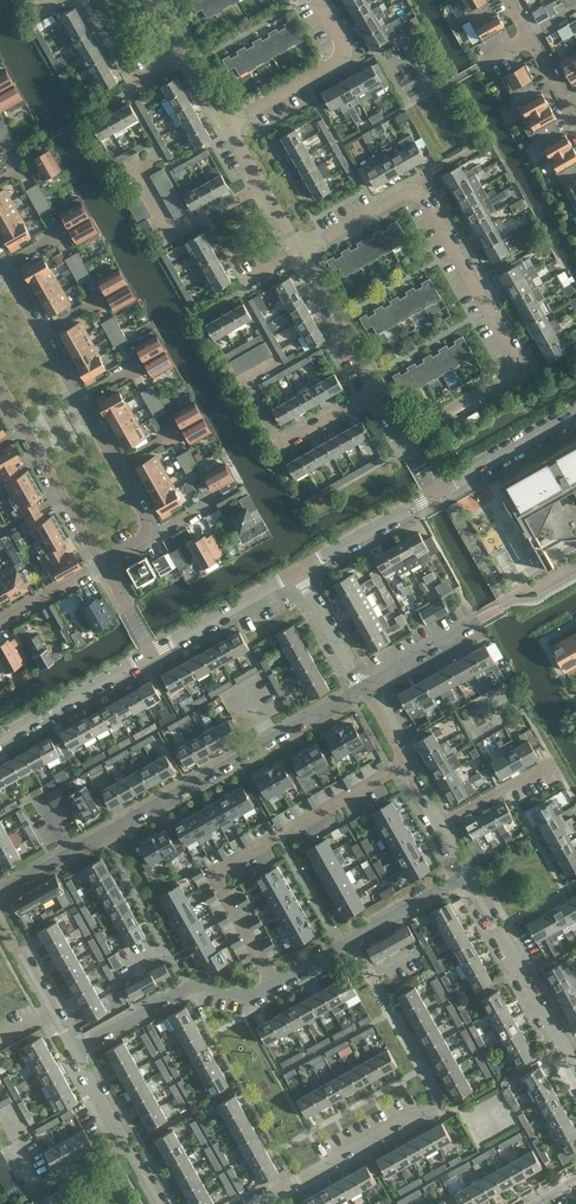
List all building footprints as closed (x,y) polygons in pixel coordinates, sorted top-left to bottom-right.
[(15,6),(18,12),(32,4),(29,0),(25,0),(15,6)] [(196,13),(202,9),(207,18),(215,13),(214,11),(222,7),(219,0),(199,0),(198,1),(198,0),(192,0),(190,2),(196,13)] [(222,7),(224,9),(231,4),(230,2),(234,0),(219,0),(222,7)] [(351,12),(368,2),(371,0),(344,0),(351,12)] [(467,10),(465,12),(469,20),(491,8),(487,1),(488,0),(461,0),(467,10)] [(570,0),(561,0),(562,2),(565,8),(572,4),(570,0)] [(373,9),(368,2),(351,12),(358,24),(375,14),(389,6),(387,3),(385,4),(384,3),(373,9)] [(389,6),(375,14),(358,24),(365,37),(382,27),(386,24),(382,17),(390,13),(387,8),(389,7),(389,6)] [(544,6),(532,12),(538,24),(550,17),(544,6)] [(76,8),(60,17),(68,29),(83,20),(76,8)] [(495,15),(491,8),(469,20),(481,41),(505,27),(497,13),(495,15)] [(52,15),(43,20),(47,26),(56,21),(52,15)] [(276,28),(287,46),(288,48),(295,44),(294,42),(303,37),(292,19),(287,23),(288,25),(279,31),(277,28),(276,28)] [(389,23),(386,24),(382,27),(365,37),(372,49),(395,36),(391,29),(392,28),(392,27),(399,24),(397,19),(390,23),(389,23)] [(68,29),(62,32),(69,45),(90,33),(83,20),(68,29)] [(34,31),(41,44),(46,41),(39,28),(34,31)] [(261,37),(271,55),(272,57),(280,53),(278,51),(287,46),(276,28),(271,32),(272,35),(263,40),(261,37)] [(90,33),(69,45),(76,57),(97,45),(90,33)] [(245,46),(255,64),(256,66),(264,62),(263,60),(271,55),(261,37),(255,40),(256,43),(247,49),(245,46)] [(48,56),(53,53),(46,41),(41,44),(48,56)] [(467,43),(462,46),(465,51),(470,48),(467,43)] [(97,45),(82,54),(89,66),(104,57),(97,45)] [(229,70),(235,67),(240,75),(248,71),(247,69),(255,64),(245,46),(239,49),(241,52),(231,58),(229,55),(222,59),(229,70)] [(48,56),(55,68),(60,66),(53,53),(48,56)] [(575,82),(575,64),(572,56),(560,62),(573,84),(575,82)] [(96,78),(111,69),(104,57),(89,66),(96,78)] [(301,58),(295,61),(298,66),(303,63),(301,58)] [(534,77),(526,63),(502,77),(513,98),(535,86),(531,79),(534,77)] [(372,65),(359,72),(373,96),(376,101),(381,99),(377,92),(390,84),(382,70),(376,73),(372,65)] [(62,80),(67,78),(60,66),(55,68),(62,80)] [(15,83),(7,69),(0,73),(0,92),(15,83)] [(87,69),(80,73),(83,79),(90,75),(87,69)] [(111,69),(96,78),(103,91),(118,82),(111,69)] [(373,96),(359,72),(347,79),(357,96),(364,92),(368,99),(373,96)] [(80,73),(72,78),(75,84),(84,79),(83,79),(80,73)] [(176,77),(161,86),(169,99),(184,90),(176,77)] [(262,77),(255,81),(259,87),(266,83),(262,77)] [(62,80),(69,93),(74,90),(67,78),(62,80)] [(347,79),(335,85),(334,86),(348,111),(353,107),(360,103),(357,96),(347,79)] [(15,83),(0,92),(0,105),(2,109),(8,106),(12,111),(26,103),(15,83)] [(349,112),(348,111),(334,86),(321,93),(332,110),(337,108),(339,111),(341,109),(344,113),(347,120),(351,117),(350,115),(351,115),(349,112)] [(525,119),(549,105),(542,92),(539,93),(535,86),(513,98),(525,119)] [(74,90),(69,93),(77,106),(82,103),(74,90)] [(169,99),(172,104),(176,111),(191,102),(184,90),(169,99)] [(142,112),(147,110),(140,98),(135,101),(142,112)] [(176,111),(177,113),(183,123),(198,115),(191,102),(176,111)] [(117,111),(126,126),(139,119),(130,104),(117,111)] [(557,119),(549,105),(525,119),(528,117),(535,130),(532,131),(537,139),(558,127),(554,120),(557,119)] [(353,107),(348,111),(349,112),(351,115),(352,117),(357,114),(353,107)] [(142,112),(148,124),(153,121),(147,110),(142,112)] [(406,110),(395,116),(399,124),(410,117),(406,110)] [(105,118),(114,133),(126,126),(117,111),(105,118)] [(375,114),(369,117),(372,124),(378,121),(375,114)] [(183,123),(190,135),(205,127),(198,115),(183,123)] [(107,136),(110,141),(116,137),(113,133),(114,133),(105,118),(92,125),(101,140),(107,136)] [(327,127),(325,122),(322,119),(318,121),(323,130),(327,127)] [(0,121),(0,129),(3,136),(10,132),(3,120),(0,121)] [(148,124),(155,135),(160,133),(153,121),(148,124)] [(381,123),(375,127),(379,135),(386,132),(385,131),(381,123)] [(197,148),(212,140),(205,127),(190,135),(197,148)] [(374,127),(366,132),(371,141),(380,136),(379,135),(375,127),(374,127)] [(549,160),(573,147),(565,133),(562,135),(558,127),(537,139),(549,160)] [(281,137),(288,149),(303,141),(296,128),(281,137)] [(335,140),(330,131),(325,134),(330,142),(335,140)] [(10,132),(3,136),(10,148),(17,144),(10,132)] [(161,147),(166,144),(160,133),(155,135),(161,147)] [(3,136),(0,138),(0,144),(4,151),(10,148),(3,136)] [(398,140),(412,166),(425,159),(415,141),(408,145),(403,137),(398,140)] [(145,140),(134,146),(137,151),(148,145),(145,140)] [(397,151),(391,155),(400,173),(412,166),(398,140),(393,143),(397,151)] [(288,149),(295,162),(310,153),(303,141),(288,149)] [(353,142),(346,146),(349,151),(356,147),(353,142)] [(342,152),(337,143),(332,146),(337,155),(342,152)] [(173,156),(166,144),(161,147),(168,159),(173,156)] [(123,153),(126,158),(137,151),(134,146),(123,153)] [(573,147),(549,160),(560,181),(575,172),(575,152),(573,147)] [(388,180),(391,178),(400,173),(391,155),(386,148),(374,155),(388,180)] [(207,149),(196,155),(199,160),(210,154),(207,149)] [(34,158),(46,179),(60,171),(49,150),(34,158)] [(114,164),(126,158),(123,153),(112,159),(114,164)] [(295,162),(302,174),(317,166),(310,153),(295,162)] [(199,160),(196,155),(185,162),(188,167),(199,160)] [(374,155),(361,162),(363,165),(358,168),(367,184),(372,181),(375,187),(388,180),(374,155)] [(349,164),(344,156),(339,158),(344,167),(349,164)] [(176,173),(188,167),(185,162),(173,168),(176,173)] [(480,163),(472,168),(474,171),(475,173),(483,169),(480,163)] [(321,164),(317,166),(302,174),(309,186),(324,178),(321,172),(324,170),(321,164)] [(461,165),(443,175),(451,187),(468,177),(475,173),(474,171),(472,168),(469,170),(467,168),(464,170),(461,165)] [(150,175),(150,176),(154,182),(167,175),(163,168),(150,175)] [(356,177),(351,168),(346,171),(351,180),(356,177)] [(575,199),(575,172),(560,181),(572,201),(575,199)] [(208,180),(217,195),(229,188),(221,173),(213,177),(212,175),(207,178),(209,180),(208,180)] [(475,173),(468,177),(451,187),(458,200),(483,185),(478,178),(475,173)] [(171,181),(167,175),(154,182),(157,188),(171,181)] [(317,199),(332,191),(324,178),(309,186),(317,199)] [(196,187),(204,202),(217,195),(208,180),(196,187)] [(161,194),(174,187),(171,181),(157,188),(161,194)] [(39,184),(33,187),(40,199),(46,196),(39,184)] [(121,192),(124,199),(138,191),(134,184),(121,192)] [(486,193),(483,185),(458,200),(465,212),(482,202),(497,194),(494,189),(486,193)] [(23,199),(29,196),(33,203),(40,199),(33,187),(26,191),(27,192),(21,195),(23,199)] [(164,200),(177,193),(174,187),(161,194),(164,200)] [(183,194),(192,209),(204,202),(196,187),(183,194)] [(5,189),(0,192),(0,207),(12,200),(5,189)] [(141,197),(138,191),(124,199),(128,205),(141,197)] [(181,199),(177,193),(164,200),(168,206),(181,199)] [(497,194),(482,202),(465,212),(472,224),(489,214),(489,215),(496,211),(492,203),(500,199),(497,194)] [(46,196),(40,199),(47,212),(53,208),(46,196)] [(90,216),(79,197),(64,205),(68,211),(62,214),(70,228),(90,216)] [(145,203),(141,197),(128,205),(131,211),(145,203)] [(523,198),(509,205),(515,215),(528,207),(523,198)] [(47,212),(40,199),(33,203),(40,215),(47,212)] [(171,213),(184,205),(181,199),(168,206),(171,213)] [(18,211),(12,200),(0,207),(0,222),(18,211)] [(135,217),(148,209),(145,203),(131,211),(135,217)] [(175,219),(188,212),(184,205),(171,213),(175,219)] [(139,224),(139,223),(148,218),(152,216),(148,209),(135,217),(139,224)] [(0,222),(0,226),(4,233),(4,234),(24,223),(18,211),(0,222)] [(489,215),(489,214),(472,224),(479,237),(503,223),(500,218),(493,222),(489,215)] [(98,230),(90,216),(70,228),(78,242),(98,230)] [(146,235),(154,231),(148,218),(139,223),(146,235)] [(381,229),(391,247),(392,249),(400,245),(399,243),(407,238),(397,220),(391,223),(393,226),(383,232),(381,229)] [(13,250),(21,246),(27,242),(25,238),(30,235),(24,224),(25,223),(24,223),(4,234),(13,250)] [(503,223),(479,237),(486,249),(503,239),(499,232),(506,228),(503,223)] [(367,241),(375,256),(376,258),(384,254),(383,252),(391,247),(381,229),(375,232),(377,235),(367,241)] [(188,240),(188,241),(195,253),(210,245),(203,232),(188,240)] [(493,262),(517,248),(510,235),(503,239),(486,249),(493,262)] [(351,250),(360,265),(361,267),(368,263),(367,261),(375,256),(367,241),(365,238),(359,241),(361,244),(351,250)] [(549,243),(542,247),(547,254),(553,251),(549,243)] [(210,245),(195,253),(202,265),(217,257),(210,245)] [(327,260),(333,271),(340,267),(345,276),(352,272),(351,270),(360,265),(351,250),(349,247),(343,250),(345,253),(335,259),(334,256),(327,260)] [(169,267),(174,265),(167,252),(162,255),(169,267)] [(79,268),(85,265),(78,253),(72,256),(79,268)] [(63,255),(55,259),(58,265),(66,261),(63,255)] [(79,268),(72,256),(66,260),(73,272),(79,268)] [(408,256),(401,260),(405,266),(411,262),(408,256)] [(209,278),(224,269),(217,257),(202,265),(209,278)] [(556,274),(565,268),(558,257),(549,263),(556,274)] [(22,265),(31,281),(51,270),(51,269),(50,269),(44,258),(32,265),(29,261),(22,265)] [(93,261),(85,265),(89,273),(97,268),(93,261)] [(500,274),(507,287),(537,270),(534,266),(528,269),(523,261),(500,274)] [(85,265),(79,268),(86,281),(92,277),(89,273),(85,265)] [(169,267),(176,280),(181,277),(174,265),(169,267)] [(86,281),(79,268),(73,272),(80,284),(86,281)] [(99,281),(107,295),(128,283),(120,269),(99,281)] [(224,269),(209,278),(216,290),(231,282),(224,269)] [(32,281),(38,292),(57,281),(51,270),(31,281),(31,282),(32,281)] [(383,270),(378,273),(382,279),(386,276),(383,270)] [(507,287),(509,290),(514,299),(531,290),(537,286),(533,278),(539,275),(537,270),(507,287)] [(560,274),(557,275),(561,282),(562,281),(565,287),(575,281),(572,276),(569,278),(565,271),(564,271),(560,274)] [(183,292),(188,290),(181,277),(176,280),(183,292)] [(297,290),(290,277),(275,285),(282,298),(297,290)] [(414,287),(424,305),(425,307),(433,303),(432,301),(440,296),(430,278),(424,281),(426,284),(416,290),(414,287)] [(345,279),(340,282),(345,290),(350,287),(345,279)] [(38,292),(44,303),(64,292),(57,281),(38,292)] [(563,289),(567,297),(575,292),(575,281),(563,289)] [(128,283),(107,295),(115,309),(136,297),(128,283)] [(514,299),(521,311),(521,312),(546,298),(539,285),(537,286),(531,290),(514,299)] [(400,299),(408,314),(409,316),(417,311),(416,310),(424,305),(414,287),(408,290),(410,293),(400,299)] [(195,302),(188,290),(183,292),(190,305),(195,302)] [(304,302),(297,290),(282,298),(289,310),(304,302)] [(57,311),(65,307),(70,303),(64,292),(44,303),(51,315),(57,311)] [(384,308),(392,323),(394,325),(401,321),(400,319),(408,314),(400,299),(398,296),(392,299),(394,302),(384,308)] [(521,312),(523,315),(528,324),(545,314),(552,311),(548,303),(552,301),(549,296),(546,298),(521,312)] [(249,300),(255,312),(260,309),(254,298),(249,300)] [(311,314),(304,302),(289,310),(296,322),(311,314)] [(231,311),(239,326),(252,318),(243,303),(231,311)] [(392,323),(384,308),(382,305),(376,308),(378,311),(368,317),(367,314),(360,318),(366,329),(373,325),(377,334),(385,329),(384,327),(392,323)] [(65,307),(57,311),(59,316),(67,311),(65,307)] [(262,324),(267,321),(260,309),(255,312),(262,324)] [(227,333),(239,326),(231,311),(218,318),(227,333)] [(318,326),(311,314),(296,322),(303,335),(318,326)] [(528,324),(535,336),(560,322),(557,317),(550,321),(545,314),(528,324)] [(114,317),(108,320),(115,332),(121,329),(114,317)] [(227,333),(218,318),(206,325),(214,340),(227,333)] [(102,324),(109,336),(115,332),(108,320),(102,324)] [(262,324),(269,335),(273,333),(267,321),(262,324)] [(87,334),(81,322),(61,333),(68,345),(87,334)] [(535,336),(537,340),(542,349),(559,339),(555,332),(563,327),(560,322),(535,336)] [(325,339),(318,326),(303,335),(311,348),(325,339)] [(416,328),(410,332),(413,337),(420,334),(416,328)] [(121,329),(115,332),(122,345),(128,341),(121,329)] [(137,347),(145,361),(166,350),(155,330),(140,338),(143,344),(137,347)] [(122,345),(115,332),(109,336),(116,348),(122,345)] [(275,347),(280,344),(273,333),(269,335),(275,347)] [(87,334),(68,345),(74,356),(94,345),(87,334)] [(447,345),(457,362),(458,364),(466,360),(465,358),(473,354),(463,335),(457,339),(458,342),(449,347),(447,344),(447,345)] [(542,349),(549,361),(567,352),(562,344),(570,340),(567,335),(559,339),(542,349)] [(245,342),(248,347),(259,340),(257,336),(245,342)] [(237,353),(248,347),(245,342),(234,348),(237,353)] [(265,342),(258,345),(266,358),(272,354),(265,342)] [(275,347),(282,359),(287,356),(280,344),(275,347)] [(79,367),(80,367),(100,356),(94,345),(74,356),(80,367),(79,367)] [(266,358),(258,345),(252,349),(260,362),(266,358)] [(431,354),(441,372),(442,373),(450,369),(449,367),(457,362),(447,345),(441,348),(443,351),(433,356),(431,353),(431,354)] [(237,353),(234,348),(223,355),(226,360),(237,353)] [(309,355),(312,360),(323,353),(321,348),(309,355)] [(254,365),(260,362),(252,349),(246,352),(254,365)] [(153,375),(174,364),(166,350),(145,361),(153,375)] [(254,365),(246,352),(240,356),(247,369),(254,365)] [(417,365),(425,380),(426,383),(434,378),(433,376),(441,372),(431,354),(425,357),(427,360),(417,365)] [(300,367),(312,360),(309,355),(297,362),(300,367)] [(94,375),(101,370),(106,368),(100,357),(100,356),(80,367),(89,383),(96,379),(94,375)] [(241,372),(247,369),(240,356),(234,359),(241,372)] [(241,372),(234,359),(228,363),(235,376),(241,372)] [(300,367),(297,362),(286,369),(289,373),(300,367)] [(393,375),(399,386),(405,383),(410,392),(418,387),(417,385),(425,380),(417,365),(415,362),(409,366),(411,369),(401,374),(399,371),(393,375)] [(277,380),(289,373),(286,369),(274,375),(277,380)] [(104,374),(101,370),(94,375),(96,379),(104,374)] [(322,380),(330,395),(343,388),(334,373),(322,380)] [(277,380),(274,375),(262,382),(265,387),(277,380)] [(313,381),(308,384),(318,402),(330,395),(322,380),(315,384),(313,381)] [(116,383),(110,387),(112,391),(119,388),(116,383)] [(154,386),(147,389),(154,402),(161,398),(154,386)] [(297,394),(306,409),(318,402),(309,387),(297,394)] [(154,402),(147,389),(141,393),(148,405),(154,402)] [(107,398),(105,394),(97,398),(106,414),(127,403),(126,402),(126,403),(119,391),(107,398)] [(285,401),(293,416),(306,409),(297,394),(285,401)] [(167,395),(161,398),(164,404),(170,401),(167,395)] [(432,396),(426,400),(428,404),(434,401),(432,396)] [(161,398),(154,402),(161,414),(168,410),(164,404),(161,398)] [(285,401),(272,408),(281,423),(293,416),(285,401)] [(148,405),(155,417),(161,414),(154,402),(148,405)] [(179,412),(187,426),(203,416),(195,402),(179,412)] [(107,414),(113,425),(133,414),(127,403),(106,414),(106,415),(107,414)] [(484,414),(490,411),(487,406),(481,409),(484,414)] [(468,416),(471,423),(481,417),(478,411),(468,416)] [(113,425),(119,436),(139,425),(133,414),(113,425)] [(203,416),(187,426),(195,440),(211,430),(203,416)] [(371,441),(368,436),(370,435),(361,421),(349,428),(357,443),(363,439),(366,444),(371,441)] [(126,448),(146,437),(139,425),(119,436),(126,448)] [(336,435),(345,450),(357,443),(349,428),(336,435)] [(324,442),(332,457),(345,450),(336,435),(324,442)] [(500,484),(504,493),(503,493),(505,498),(504,499),(504,501),(506,504),(508,508),(510,511),(511,513),(512,515),(515,518),(518,521),(519,523),(521,524),(523,526),(538,553),(544,549),(562,539),(566,540),(570,539),(574,539),(575,539),(575,441),(500,484)] [(312,449),(320,464),(332,457),(324,442),(312,449)] [(162,445),(156,449),(158,454),(165,450),(162,445)] [(17,468),(13,461),(18,459),(11,446),(0,452),(0,477),(6,474),(17,468)] [(300,456),(308,471),(320,464),(312,449),(300,456)] [(377,457),(380,462),(384,460),(378,449),(374,451),(377,457)] [(184,453),(191,466),(197,462),(190,450),(184,453)] [(184,453),(177,457),(184,469),(191,466),(184,453)] [(137,467),(143,478),(163,467),(156,455),(137,467)] [(308,471),(300,456),(287,464),(297,481),(307,475),(305,472),(308,471)] [(377,457),(365,464),(368,469),(380,462),(377,457)] [(237,484),(226,464),(205,475),(214,490),(220,486),(223,492),(237,484)] [(368,469),(365,464),(353,471),(356,476),(368,469)] [(191,466),(184,469),(190,480),(191,482),(198,478),(191,466)] [(143,478),(149,489),(169,478),(163,467),(143,478)] [(6,474),(0,477),(0,487),(4,485),(11,495),(7,497),(8,498),(33,483),(27,471),(20,474),(17,468),(6,474)] [(345,483),(356,476),(353,471),(342,478),(345,483)] [(169,478),(149,489),(156,500),(155,500),(155,501),(176,489),(169,478)] [(345,483),(342,478),(330,484),(333,489),(345,483)] [(190,480),(184,484),(189,492),(195,489),(191,482),(190,480)] [(24,518),(39,509),(37,506),(38,505),(34,499),(40,495),(33,483),(8,498),(14,509),(11,511),(15,518),(22,515),(24,518)] [(321,496),(333,489),(330,484),(318,491),(321,496)] [(242,493),(238,487),(225,494),(215,500),(219,506),(229,501),(242,493)] [(155,501),(164,517),(172,512),(169,508),(179,503),(181,501),(175,490),(176,490),(176,489),(155,501)] [(321,496),(318,491),(307,498),(309,503),(321,496)] [(234,515),(234,516),(233,517),(241,529),(238,531),(244,541),(267,528),(248,495),(240,499),(245,508),(234,515)] [(457,501),(446,507),(449,513),(460,507),(457,501)] [(179,503),(169,508),(172,512),(181,507),(179,503)] [(26,522),(19,525),(23,533),(29,529),(36,540),(33,542),(59,528),(52,515),(46,519),(42,512),(41,513),(39,509),(24,518),(26,522)] [(214,522),(222,516),(217,509),(208,515),(214,522)] [(54,555),(63,550),(60,543),(66,540),(59,528),(33,542),(40,554),(36,556),(40,563),(54,555)] [(407,538),(418,557),(429,551),(431,555),(440,550),(432,536),(423,540),(419,532),(407,538)] [(222,553),(212,535),(206,538),(205,536),(190,544),(203,567),(218,559),(216,556),(222,553)] [(230,537),(223,541),(231,556),(239,552),(230,537)] [(396,545),(407,564),(411,570),(422,564),(418,557),(407,538),(396,545)] [(385,551),(396,570),(400,576),(411,570),(407,564),(396,545),(385,551)] [(178,548),(169,553),(178,567),(186,563),(178,548)] [(63,550),(54,555),(40,563),(44,570),(46,569),(53,581),(56,579),(79,566),(72,554),(67,556),(63,550)] [(385,551),(374,557),(385,576),(396,570),(385,551)] [(128,566),(138,585),(157,574),(155,571),(158,570),(161,575),(173,568),(165,554),(153,561),(155,566),(153,567),(146,556),(128,566)] [(368,555),(360,559),(365,567),(366,570),(374,566),(372,562),(368,555)] [(29,561),(23,564),(26,568),(27,570),(33,567),(29,561)] [(20,593),(26,589),(24,585),(29,583),(22,571),(17,574),(13,565),(0,573),(0,575),(12,596),(20,592),(20,593)] [(372,577),(379,574),(376,569),(370,573),(372,577)] [(432,571),(427,574),(431,581),(436,578),(432,571)] [(341,595),(360,584),(354,573),(335,583),(341,595)] [(382,578),(379,574),(372,577),(375,582),(382,578)] [(431,581),(427,574),(423,577),(427,583),(431,581)] [(451,587),(459,584),(455,574),(447,577),(451,587)] [(7,601),(12,597),(12,596),(0,575),(0,577),(1,579),(0,579),(0,603),(6,600),(7,601)] [(360,584),(341,595),(348,606),(366,595),(360,584)] [(410,584),(405,586),(409,593),(414,591),(410,584)] [(450,591),(446,584),(438,589),(441,595),(450,591)] [(409,593),(405,586),(401,589),(404,596),(409,593)] [(79,588),(75,591),(81,601),(85,599),(79,588)] [(385,600),(391,596),(389,591),(382,595),(385,600)] [(366,595),(348,606),(354,617),(373,607),(366,595)] [(394,601),(391,596),(385,600),(387,605),(394,601)] [(112,615),(102,597),(96,601),(95,598),(80,607),(93,629),(108,621),(106,619),(112,615)] [(432,607),(437,617),(449,611),(443,600),(432,607)] [(43,619),(49,615),(45,607),(38,611),(43,619)] [(373,607),(354,617),(360,628),(379,618),(373,607)] [(437,617),(432,607),(420,613),(426,623),(437,617)] [(397,622),(404,618),(401,614),(395,617),(397,622)] [(379,618),(360,628),(366,640),(385,629),(379,618)] [(407,623),(404,618),(397,622),(400,627),(407,623)] [(293,624),(276,634),(283,647),(301,637),(293,624)] [(59,630),(63,637),(64,636),(69,646),(74,643),(72,640),(64,627),(59,630)] [(385,629),(366,640),(373,651),(392,640),(385,629)] [(76,631),(70,634),(78,647),(86,642),(81,634),(80,632),(79,631),(78,631),(78,630),(77,630),(76,631)] [(227,639),(236,656),(249,649),(240,631),(227,639)] [(566,639),(575,657),(575,633),(566,639)] [(33,654),(31,655),(39,668),(53,660),(45,647),(44,648),(36,634),(25,640),(33,654)] [(301,637),(283,647),(290,660),(308,650),(301,637)] [(8,642),(6,640),(0,643),(0,670),(3,668),(5,671),(19,662),(18,660),(24,656),(14,638),(8,642)] [(214,646),(224,663),(236,656),(227,639),(214,646)] [(566,639),(553,646),(552,647),(565,670),(566,670),(566,669),(575,664),(575,657),(566,639)] [(502,674),(499,669),(485,645),(473,652),(483,669),(485,673),(493,669),(497,677),(502,674)] [(201,653),(211,671),(224,663),(214,646),(201,653)] [(254,649),(260,660),(265,657),(259,647),(254,649)] [(308,650),(290,660),(297,673),(315,663),(308,650)] [(483,669),(473,652),(460,659),(474,684),(477,688),(482,685),(478,678),(486,674),(485,673),(483,669)] [(188,660),(198,678),(211,671),(201,653),(188,660)] [(265,657),(260,660),(266,671),(271,668),(265,657)] [(474,684),(460,659),(448,666),(458,683),(465,679),(469,686),(474,684)] [(175,667),(185,685),(198,678),(188,660),(175,667)] [(304,685),(322,676),(315,663),(297,673),(304,685)] [(248,677),(258,671),(256,666),(245,672),(248,677)] [(448,666),(435,672),(449,697),(454,695),(450,687),(458,683),(448,666)] [(162,675),(172,692),(185,685),(175,667),(162,675)] [(237,683),(248,677),(245,672),(234,678),(237,683)] [(274,686),(279,683),(273,672),(268,675),(274,686)] [(449,697),(435,672),(423,679),(433,697),(440,693),(444,700),(449,697)] [(322,676),(304,685),(312,699),(329,689),(322,676)] [(411,686),(425,711),(437,704),(433,697),(423,679),(411,686)] [(222,691),(233,685),(230,680),(219,686),(222,691)] [(152,681),(138,688),(148,706),(161,698),(152,681)] [(279,683),(274,686),(280,696),(285,694),(279,683)] [(222,691),(219,686),(209,692),(212,697),(222,691)] [(425,711),(411,686),(398,693),(412,718),(425,711)] [(138,688),(125,695),(135,713),(148,706),(138,688)] [(205,694),(194,700),(197,705),(207,699),(205,694)] [(125,695),(113,702),(123,720),(135,713),(125,695)] [(283,700),(289,711),(293,709),(287,698),(283,700)] [(214,699),(204,705),(207,711),(217,705),(214,699)] [(197,705),(194,700),(183,707),(186,712),(197,705)] [(113,702),(100,710),(110,727),(123,720),(113,702)] [(196,717),(207,711),(204,705),(193,711),(196,717)] [(110,727),(100,710),(87,717),(97,735),(110,727)] [(173,719),(170,714),(159,720),(162,725),(173,719)] [(189,714),(178,720),(181,725),(192,719),(189,714)] [(87,717),(74,724),(84,742),(97,735),(87,717)] [(215,726),(225,743),(238,736),(228,718),(215,726)] [(181,725),(178,720),(167,726),(170,731),(181,725)] [(144,728),(147,733),(157,728),(155,722),(144,728)] [(369,752),(376,748),(366,730),(359,734),(353,723),(344,728),(340,730),(354,755),(367,747),(369,752)] [(74,724),(69,727),(61,731),(65,739),(60,742),(69,758),(75,755),(71,749),(84,742),(74,724)] [(202,733),(212,751),(225,743),(215,726),(202,733)] [(416,741),(423,754),(440,744),(436,737),(444,733),(440,727),(416,741)] [(133,734),(136,740),(147,733),(144,728),(133,734)] [(354,755),(340,730),(336,733),(327,738),(338,757),(351,750),(353,755),(354,755)] [(520,744),(516,746),(526,764),(538,757),(524,732),(519,735),(520,737),(517,739),(520,744)] [(189,740),(199,758),(212,751),(202,733),(189,740)] [(152,735),(141,741),(144,746),(155,740),(152,735)] [(69,758),(60,742),(55,745),(50,737),(37,745),(47,762),(60,755),(63,761),(69,758)] [(118,743),(121,748),(132,742),(129,737),(118,743)] [(189,740),(176,748),(186,765),(199,758),(189,740)] [(440,744),(423,754),(430,766),(457,751),(455,746),(452,747),(448,740),(440,744)] [(141,741),(131,747),(133,752),(144,746),(141,741)] [(108,749),(110,754),(121,748),(118,743),(108,749)] [(499,746),(513,771),(526,764),(516,746),(508,750),(506,745),(504,743),(499,746)] [(318,744),(305,751),(316,770),(315,770),(318,776),(332,768),(318,744)] [(47,762),(37,745),(24,752),(34,770),(47,762)] [(498,756),(491,760),(501,778),(513,771),(499,746),(494,749),(498,756)] [(476,748),(470,752),(474,758),(479,755),(476,748)] [(126,749),(116,755),(119,760),(129,754),(126,749)] [(454,769),(460,766),(461,765),(457,758),(461,755),(459,750),(457,751),(430,766),(437,779),(454,769)] [(103,751),(93,757),(96,762),(106,756),(103,751)] [(316,770),(305,751),(292,758),(303,777),(315,770),(316,770)] [(34,770),(24,752),(11,759),(21,777),(34,770)] [(153,761),(162,778),(176,771),(166,753),(153,761)] [(116,755),(105,761),(108,766),(119,760),(116,755)] [(93,757),(82,763),(85,768),(96,762),(93,757)] [(11,759),(0,766),(0,769),(8,784),(21,777),(11,759)] [(140,768),(150,786),(162,778),(153,761),(140,768)] [(104,769),(101,763),(90,770),(93,775),(104,769)] [(293,783),(282,763),(274,768),(269,770),(280,790),(293,783)] [(444,791),(461,781),(468,777),(466,772),(464,773),(460,766),(454,769),(437,779),(444,791)] [(127,775),(137,793),(150,786),(140,768),(127,775)] [(0,769),(0,789),(8,784),(0,769)] [(280,790),(269,770),(265,773),(257,778),(268,797),(280,790)] [(56,778),(59,783),(69,777),(66,772),(56,778)] [(114,782),(124,800),(137,793),(127,775),(114,782)] [(353,785),(347,775),(343,777),(349,787),(353,785)] [(345,789),(349,787),(343,777),(340,779),(345,789)] [(468,777),(461,781),(444,791),(451,804),(475,790),(471,782),(468,777)] [(59,783),(56,778),(45,784),(48,789),(59,783)] [(114,782),(101,790),(111,807),(124,800),(114,782)] [(64,793),(67,791),(64,784),(47,794),(50,800),(64,793)] [(77,789),(93,816),(101,812),(94,799),(96,797),(97,798),(93,790),(90,792),(86,785),(77,789)] [(33,797),(44,791),(41,786),(30,792),(33,797)] [(231,793),(242,812),(254,806),(243,786),(231,793)] [(77,789),(69,794),(73,802),(70,803),(74,811),(75,811),(74,809),(77,808),(84,821),(93,816),(77,789)] [(33,797),(30,792),(19,798),(22,803),(33,797)] [(64,793),(50,800),(54,806),(67,799),(64,793)] [(242,812),(231,793),(220,799),(231,818),(242,812)] [(317,805),(312,795),(308,797),(314,807),(317,805)] [(310,809),(314,807),(308,797),(304,799),(310,809)] [(292,798),(287,800),(291,807),(296,804),(292,798)] [(533,812),(540,825),(561,813),(565,811),(560,803),(561,803),(558,798),(533,812)] [(231,818),(220,799),(209,806),(220,825),(231,818)] [(7,812),(18,806),(15,800),(4,807),(7,812)] [(379,823),(398,812),(392,801),(372,812),(379,823)] [(491,809),(500,825),(505,833),(508,831),(504,824),(514,818),(505,802),(491,809)] [(209,806),(198,812),(209,831),(220,825),(209,806)] [(21,808),(16,811),(22,822),(27,820),(21,808)] [(505,833),(500,825),(491,809),(478,816),(492,840),(494,838),(490,831),(498,827),(502,834),(505,833)] [(198,812),(187,818),(198,837),(209,831),(198,812)] [(380,837),(404,824),(398,812),(379,823),(385,834),(380,837)] [(540,825),(547,837),(564,827),(572,823),(569,818),(565,820),(561,813),(540,825)] [(276,816),(272,818),(278,828),(282,826),(276,816)] [(492,840),(478,816),(465,824),(473,839),(471,840),(476,849),(479,847),(481,846),(477,838),(485,834),(489,842),(492,840)] [(198,837),(187,818),(175,825),(186,844),(198,837)] [(359,824),(356,818),(350,822),(353,828),(359,824)] [(269,819),(265,821),(271,832),(275,830),(269,819)] [(0,820),(0,837),(8,833),(1,820),(0,820)] [(344,833),(350,829),(346,823),(340,827),(344,833)] [(554,849),(571,840),(567,832),(575,828),(572,823),(564,827),(547,837),(554,849)] [(30,837),(36,834),(30,824),(24,827),(30,837)] [(411,835),(404,824),(380,837),(387,849),(411,835)] [(340,827),(331,832),(331,833),(335,838),(335,839),(344,834),(344,833),(340,827)] [(157,834),(153,837),(167,861),(180,854),(179,853),(186,849),(179,837),(172,841),(166,830),(157,834)] [(8,833),(0,837),(0,854),(15,846),(8,833)] [(250,844),(244,833),(241,835),(246,846),(250,844)] [(36,848),(41,845),(36,834),(30,837),(36,848)] [(243,848),(246,846),(241,835),(237,838),(243,848)] [(387,849),(393,860),(417,846),(411,835),(387,849)] [(167,861),(153,837),(149,839),(140,844),(146,855),(140,859),(147,871),(154,867),(151,863),(164,856),(166,861),(167,861)] [(370,843),(367,837),(360,841),(364,847),(370,843)] [(307,849),(314,860),(333,849),(326,838),(307,849)] [(575,853),(575,847),(571,840),(554,849),(561,862),(575,853)] [(361,849),(357,842),(351,846),(355,852),(361,849)] [(374,849),(370,843),(364,847),(367,853),(374,849)] [(5,869),(23,859),(15,846),(0,854),(0,859),(5,869)] [(222,846),(218,848),(224,858),(228,856),(222,846)] [(398,857),(404,868),(424,857),(421,853),(417,846),(393,860),(398,857)] [(472,851),(473,853),(478,863),(486,858),(479,847),(476,849),(472,851)] [(221,860),(224,858),(218,848),(215,850),(221,860)] [(314,860),(320,872),(339,861),(333,849),(314,860)] [(358,858),(364,855),(361,849),(355,852),(358,858)] [(575,870),(575,853),(561,862),(568,875),(575,870)] [(426,861),(424,857),(404,868),(411,880),(430,869),(426,861)] [(85,867),(93,881),(109,871),(102,858),(85,867)] [(373,863),(377,869),(383,865),(379,859),(373,863)] [(320,872),(326,883),(346,872),(339,861),(320,872)] [(373,871),(370,865),(364,868),(367,874),(373,871)] [(386,872),(383,865),(377,869),(380,875),(386,872)] [(191,873),(193,876),(203,870),(201,867),(191,873)] [(257,877),(264,889),(283,878),(276,867),(257,877)] [(205,874),(203,871),(203,870),(193,876),(195,880),(205,874)] [(93,881),(100,893),(117,884),(109,871),(93,881)] [(371,880),(377,877),(373,871),(367,874),(371,880)] [(346,872),(326,883),(333,894),(352,883),(346,872)] [(56,876),(34,888),(42,903),(56,895),(64,908),(72,903),(56,876)] [(264,889),(270,900),(289,889),(283,878),(264,889)] [(71,879),(66,882),(72,892),(77,889),(71,879)] [(336,901),(339,905),(358,894),(352,883),(333,894),(337,901),(336,901)] [(100,893),(107,906),(124,897),(117,884),(100,893)] [(179,884),(160,895),(167,907),(186,896),(179,884)] [(386,889),(389,895),(395,892),(392,886),(386,889)] [(27,928),(36,923),(28,911),(42,903),(34,888),(12,901),(27,928)] [(77,889),(72,892),(78,903),(83,900),(77,889)] [(270,900),(276,911),(295,900),(289,889),(270,900)] [(380,893),(383,899),(389,895),(386,889),(380,893)] [(214,890),(204,896),(206,899),(216,894),(214,890)] [(208,903),(218,897),(216,894),(206,899),(208,903)] [(248,898),(246,894),(236,900),(238,904),(248,898)] [(358,894),(339,905),(341,909),(346,917),(365,906),(358,894)] [(167,907),(173,918),(192,907),(186,896),(167,907)] [(565,903),(575,923),(575,896),(565,903)] [(107,906),(114,919),(131,910),(124,897),(107,906)] [(248,898),(238,904),(240,907),(250,901),(248,898)] [(276,911),(283,922),(302,911),(295,900),(276,911)] [(433,916),(438,925),(456,915),(449,902),(426,914),(429,919),(433,916)] [(562,926),(569,922),(574,930),(575,929),(575,923),(565,903),(552,909),(562,926)] [(86,918),(91,915),(85,905),(80,907),(86,918)] [(173,918),(180,929),(199,918),(192,907),(173,918)] [(554,931),(562,926),(552,909),(540,916),(554,941),(559,938),(554,931)] [(114,919),(121,932),(138,923),(131,910),(114,919)] [(302,911),(283,922),(289,934),(308,922),(306,918),(302,911)] [(74,915),(80,925),(85,923),(79,912),(74,915)] [(226,912),(216,918),(218,922),(229,916),(226,912)] [(97,926),(91,915),(86,918),(92,929),(97,926)] [(456,915),(438,925),(446,938),(463,928),(456,915)] [(220,925),(231,919),(229,916),(218,922),(220,925)] [(248,922),(251,926),(261,920),(259,916),(248,922)] [(540,916),(527,924),(537,941),(544,936),(549,944),(554,941),(540,916)] [(205,929),(199,918),(180,929),(186,940),(205,929)] [(261,920),(251,926),(253,929),(263,924),(261,920)] [(40,931),(47,944),(64,934),(57,921),(40,931)] [(416,921),(411,924),(418,936),(423,933),(416,921)] [(311,927),(308,922),(289,934),(295,945),(315,934),(311,927)] [(85,923),(80,925),(86,936),(91,933),(85,923)] [(121,932),(129,945),(145,936),(138,923),(121,932)] [(403,945),(415,938),(408,925),(395,932),(403,945)] [(463,928),(446,938),(453,951),(471,941),(463,928)] [(190,947),(192,951),(211,940),(205,929),(186,940),(190,947)] [(100,944),(106,941),(100,930),(94,933),(100,944)] [(389,953),(403,945),(395,932),(382,939),(389,953)] [(423,933),(418,936),(424,947),(429,944),(423,933)] [(72,947),(64,934),(47,944),(54,957),(72,947)] [(229,940),(231,944),(241,938),(239,934),(229,940)] [(94,951),(99,948),(93,937),(88,940),(94,951)] [(241,938),(231,944),(233,947),(243,942),(241,938)] [(273,942),(271,939),(261,945),(263,948),(273,942)] [(382,939),(367,948),(375,961),(389,953),(382,939)] [(211,940),(192,951),(194,956),(195,955),(198,962),(222,949),(218,951),(211,940)] [(112,952),(106,941),(100,944),(106,955),(112,952)] [(471,941),(453,951),(460,964),(478,954),(471,941)] [(273,942),(263,948),(265,952),(275,946),(273,942)] [(79,960),(72,947),(54,957),(61,970),(79,960)] [(105,959),(99,948),(94,951),(100,962),(105,959)] [(427,951),(433,962),(438,959),(432,948),(427,951)] [(228,961),(222,949),(198,962),(199,963),(203,960),(209,972),(228,961)] [(123,965),(116,953),(108,957),(115,969),(123,965)] [(485,966),(478,954),(460,964),(467,976),(485,966)] [(569,974),(565,967),(572,963),(569,958),(544,971),(552,984),(569,974)] [(444,970),(438,959),(433,962),(439,973),(444,970)] [(86,973),(79,960),(61,970),(69,982),(86,973)] [(164,962),(150,970),(158,984),(172,976),(164,962)] [(108,977),(114,974),(107,963),(102,966),(108,977)] [(492,980),(485,966),(467,976),(475,989),(473,990),(476,996),(477,995),(487,990),(484,984),(492,980)] [(137,977),(145,991),(158,984),(150,970),(137,977)] [(552,984),(559,997),(575,987),(575,970),(569,974),(552,984)] [(93,986),(86,973),(69,982),(76,995),(93,986)] [(120,985),(114,974),(108,977),(114,988),(120,985)] [(441,977),(447,988),(452,985),(446,974),(441,977)] [(347,975),(334,983),(344,1001),(357,993),(347,975)] [(137,977),(124,985),(131,999),(145,991),(137,977)] [(443,988),(437,977),(432,980),(438,991),(443,988)] [(344,1001),(334,983),(321,990),(331,1008),(334,1013),(347,1006),(344,1001)] [(458,996),(452,985),(447,988),(453,998),(458,996)] [(101,998),(93,986),(76,995),(83,1008),(101,998)] [(415,986),(398,996),(405,1009),(423,999),(415,986)] [(559,997),(566,1009),(575,1003),(575,987),(559,997)] [(444,1001),(449,998),(443,988),(438,991),(444,1001)] [(123,1003),(128,1000),(122,989),(117,992),(123,1003)] [(308,997),(318,1015),(331,1008),(321,990),(308,997)] [(488,1013),(506,1003),(498,990),(490,995),(487,990),(477,995),(480,1000),(481,1000),(488,1013)] [(296,1005),(306,1022),(318,1015),(308,997),(296,1005)] [(108,1012),(101,998),(83,1008),(90,1022),(108,1012)] [(412,1022),(430,1012),(423,999),(405,1009),(412,1022)] [(458,1014),(452,1003),(447,1006),(453,1016),(458,1014)] [(506,1003),(488,1013),(495,1026),(490,1028),(490,1029),(513,1016),(506,1003)] [(566,1009),(573,1022),(575,1020),(575,1003),(566,1009)] [(283,1012),(293,1029),(306,1022),(296,1005),(283,1012)] [(175,1029),(193,1020),(186,1006),(162,1019),(170,1033),(175,1029)] [(465,1009),(461,1012),(467,1023),(472,1020),(465,1009)] [(270,1019),(280,1037),(293,1029),(283,1012),(270,1019)] [(420,1035),(437,1025),(430,1012),(412,1022),(420,1035)] [(464,1024),(458,1014),(453,1016),(459,1027),(464,1024)] [(372,1020),(369,1015),(358,1021),(361,1026),(372,1020)] [(497,1042),(520,1029),(513,1016),(490,1029),(497,1042)] [(270,1019),(257,1027),(267,1044),(280,1037),(270,1019)] [(200,1033),(193,1020),(175,1029),(183,1042),(200,1033)] [(343,1029),(346,1034),(357,1028),(354,1023),(343,1029)] [(474,1024),(469,1027),(475,1038),(480,1035),(474,1024)] [(427,1048),(444,1038),(437,1025),(420,1035),(427,1048)] [(372,1026),(361,1032),(364,1037),(375,1032),(372,1026)] [(160,1038),(154,1027),(149,1030),(155,1041),(160,1038)] [(472,1039),(466,1028),(461,1031),(467,1042),(472,1039)] [(332,1034),(335,1040),(346,1034),(343,1029),(332,1034)] [(510,1052),(527,1042),(520,1029),(497,1042),(498,1042),(503,1040),(510,1052)] [(152,1043),(146,1032),(141,1035),(147,1046),(152,1043)] [(364,1037),(361,1032),(350,1038),(353,1043),(364,1037)] [(190,1055),(207,1045),(200,1033),(183,1042),(190,1055)] [(49,1049),(41,1036),(31,1042),(27,1035),(14,1043),(22,1056),(28,1052),(31,1059),(49,1049)] [(486,1045),(480,1035),(475,1038),(481,1048),(486,1045)] [(320,1048),(331,1042),(328,1037),(317,1043),(320,1048)] [(166,1049),(160,1038),(155,1041),(161,1052),(166,1049)] [(444,1038),(427,1048),(434,1060),(452,1051),(444,1038)] [(478,1049),(472,1039),(467,1042),(473,1052),(478,1049)] [(349,1045),(346,1040),(335,1046),(338,1051),(349,1045)] [(124,1041),(107,1050),(114,1064),(131,1054),(124,1041)] [(529,1065),(526,1060),(535,1055),(527,1042),(510,1052),(517,1065),(514,1066),(517,1072),(529,1065)] [(153,1056),(158,1053),(152,1043),(147,1046),(153,1056)] [(320,1048),(317,1043),(306,1048),(309,1054),(320,1048)] [(197,1068),(215,1058),(207,1045),(190,1055),(197,1068)] [(338,1051),(335,1046),(324,1052),(327,1057),(338,1051)] [(374,1055),(384,1073),(397,1065),(388,1048),(374,1055)] [(39,1072),(56,1062),(49,1049),(31,1059),(39,1072)] [(483,1053),(489,1063),(494,1060),(488,1050),(483,1053)] [(302,1051),(291,1057),(294,1062),(305,1056),(302,1051)] [(441,1073),(459,1063),(452,1051),(434,1060),(441,1073)] [(169,1053),(164,1056),(170,1067),(174,1064),(169,1053)] [(139,1067),(131,1054),(114,1064),(121,1076),(139,1067)] [(309,1060),(312,1065),(323,1059),(320,1054),(309,1060)] [(486,1064),(480,1054),(475,1056),(481,1067),(486,1064)] [(362,1062),(371,1080),(384,1073),(374,1055),(362,1062)] [(294,1062),(291,1057),(280,1062),(283,1068),(294,1062)] [(166,1068),(160,1058),(155,1061),(161,1071),(166,1068)] [(204,1081),(222,1071),(215,1058),(197,1068),(204,1081)] [(309,1060),(299,1066),(301,1071),(312,1065),(309,1060)] [(489,1063),(495,1074),(500,1071),(494,1060),(489,1063)] [(63,1075),(56,1062),(39,1072),(46,1085),(63,1075)] [(349,1070),(359,1087),(371,1080),(362,1062),(349,1070)] [(449,1086),(466,1076),(459,1063),(441,1073),(449,1086)] [(180,1074),(174,1064),(170,1067),(176,1077),(180,1074)] [(487,1078),(492,1075),(486,1064),(481,1067),(487,1078)] [(530,1089),(548,1079),(540,1066),(532,1070),(529,1065),(517,1072),(520,1078),(523,1076),(530,1089)] [(146,1080),(139,1067),(121,1076),(128,1089),(146,1080)] [(172,1079),(166,1068),(161,1071),(167,1082),(172,1079)] [(297,1073),(294,1068),(283,1074),(286,1079),(297,1073)] [(336,1077),(346,1094),(359,1087),(349,1070),(336,1077)] [(212,1094),(229,1085),(222,1071),(204,1081),(212,1094)] [(10,1088),(15,1085),(9,1075),(4,1078),(10,1088)] [(53,1098),(71,1088),(63,1075),(46,1085),(53,1098)] [(473,1089),(466,1076),(449,1086),(456,1099),(473,1089)] [(323,1084),(333,1102),(346,1094),(336,1077),(323,1084)] [(183,1079),(178,1081),(177,1082),(184,1092),(189,1089),(183,1079)] [(555,1092),(548,1079),(530,1089),(537,1102),(555,1092)] [(153,1093),(146,1080),(128,1089),(136,1102),(153,1093)] [(169,1086),(176,1097),(181,1094),(175,1083),(169,1086)] [(310,1091),(320,1109),(333,1102),(323,1084),(310,1091)] [(10,1088),(16,1099),(21,1096),(15,1085),(10,1088)] [(509,1087),(504,1090),(510,1100),(515,1097),(509,1087)] [(53,1098),(60,1111),(61,1111),(78,1101),(71,1088),(53,1098)] [(195,1100),(189,1089),(184,1092),(190,1103),(195,1100)] [(297,1099),(307,1116),(320,1109),(310,1091),(297,1099)] [(562,1105),(555,1092),(537,1102),(544,1115),(562,1105)] [(160,1105),(153,1093),(136,1102),(143,1115),(160,1105)] [(182,1108),(187,1105),(181,1094),(176,1097),(182,1108)] [(242,1108),(235,1094),(217,1104),(225,1118),(242,1108)] [(10,1096),(0,1101),(0,1104),(2,1107),(13,1101),(10,1096)] [(510,1100),(516,1111),(521,1108),(515,1097),(510,1100)] [(24,1114),(29,1111),(23,1100),(18,1103),(24,1114)] [(168,1119),(160,1105),(143,1115),(150,1128),(168,1119)] [(569,1117),(562,1105),(544,1115),(552,1127),(569,1117)] [(249,1121),(242,1108),(225,1118),(232,1130),(249,1121)] [(74,1114),(72,1109),(61,1115),(64,1120),(74,1114)] [(24,1114),(30,1125),(35,1122),(29,1111),(24,1114)] [(523,1112),(518,1115),(524,1126),(529,1123),(523,1112)] [(47,1123),(50,1128),(60,1122),(57,1116),(47,1123)] [(203,1116),(198,1118),(204,1129),(209,1126),(203,1116)] [(569,1117),(552,1127),(559,1140),(575,1131),(575,1130),(569,1117)] [(201,1131),(195,1120),(190,1123),(196,1134),(201,1131)] [(257,1134),(249,1121),(232,1130),(239,1143),(257,1134)] [(429,1130),(439,1148),(452,1140),(442,1122),(429,1130)] [(39,1134),(50,1128),(47,1123),(36,1129),(39,1134)] [(535,1134),(529,1123),(524,1126),(530,1137),(535,1134)] [(215,1137),(209,1126),(204,1129),(210,1140),(215,1137)] [(94,1146),(84,1129),(71,1136),(81,1153),(94,1146)] [(173,1129),(156,1139),(163,1152),(181,1142),(173,1129)] [(416,1137),(426,1155),(439,1148),(429,1130),(416,1137)] [(202,1145),(207,1142),(201,1131),(196,1134),(202,1145)] [(559,1140),(564,1151),(559,1154),(564,1163),(575,1156),(575,1150),(575,1149),(575,1148),(575,1131),(559,1140)] [(520,1132),(509,1138),(512,1143),(523,1137),(520,1132)] [(264,1146),(257,1134),(239,1143),(246,1156),(264,1146)] [(68,1161),(81,1153),(71,1136),(58,1143),(68,1161)] [(403,1144),(413,1162),(426,1155),(416,1137),(403,1144)] [(509,1138),(498,1144),(501,1149),(512,1143),(509,1138)] [(538,1138),(533,1141),(539,1151),(544,1149),(538,1138)] [(218,1141),(213,1144),(219,1155),(224,1152),(218,1141)] [(188,1155),(181,1142),(163,1152),(171,1165),(188,1155)] [(54,1168),(68,1161),(58,1143),(45,1151),(54,1168)] [(390,1151),(400,1169),(413,1162),(403,1144),(390,1151)] [(216,1156),(210,1146),(205,1149),(210,1159),(216,1156)] [(253,1169),(271,1159),(264,1146),(246,1156),(253,1169)] [(483,1153),(486,1158),(497,1152),(494,1147),(483,1153)] [(519,1156),(529,1174),(542,1167),(532,1149),(519,1156)] [(550,1159),(544,1149),(539,1151),(545,1162),(550,1159)] [(390,1151),(377,1159),(387,1177),(400,1169),(390,1151)] [(224,1152),(219,1155),(224,1165),(229,1162),(224,1152)] [(486,1158),(483,1153),(473,1159),(476,1164),(486,1158)] [(195,1168),(188,1155),(171,1165),(178,1178),(195,1168)] [(463,1160),(460,1155),(449,1161),(452,1166),(463,1160)] [(222,1167),(216,1156),(210,1159),(216,1170),(222,1167)] [(506,1164),(516,1181),(529,1174),(519,1156),(506,1164)] [(253,1169),(261,1183),(278,1173),(271,1159),(253,1169)] [(458,1167),(461,1172),(471,1166),(468,1161),(458,1167)] [(11,1168),(8,1162),(0,1166),(0,1175),(11,1168)] [(434,1169),(437,1175),(448,1169),(445,1164),(434,1169)] [(494,1171),(504,1189),(516,1181),(506,1164),(494,1171)] [(354,1172),(363,1190),(377,1182),(367,1165),(354,1172)] [(232,1167),(227,1170),(233,1181),(238,1177),(232,1167)] [(458,1167),(447,1173),(450,1178),(461,1172),(458,1167)] [(0,1179),(2,1181),(15,1174),(11,1168),(0,1175),(0,1178),(0,1179)] [(185,1191),(202,1181),(195,1168),(178,1178),(185,1191)] [(437,1175),(434,1169),(424,1175),(426,1180),(437,1175)] [(230,1182),(224,1171),(219,1174),(225,1185),(230,1182)] [(481,1178),(491,1196),(504,1189),(494,1171),(481,1178)] [(351,1197),(363,1190),(354,1172),(341,1179),(351,1197)] [(2,1181),(3,1183),(5,1188),(18,1180),(15,1174),(2,1181)] [(233,1181),(239,1191),(244,1188),(238,1177),(233,1181)] [(412,1189),(422,1183),(419,1178),(409,1184),(412,1189)] [(468,1185),(478,1203),(491,1196),(481,1178),(468,1185)] [(351,1197),(341,1179),(328,1187),(338,1203),(351,1197)] [(5,1188),(9,1194),(22,1187),(18,1180),(5,1188)] [(437,1185),(434,1180),(423,1186),(426,1191),(437,1185)] [(192,1203),(210,1194),(202,1181),(185,1191),(192,1203)] [(231,1196),(236,1193),(230,1182),(225,1185),(231,1196)] [(412,1189),(409,1184),(398,1190),(401,1195),(412,1189)] [(468,1185),(455,1193),(461,1203),(476,1203),(478,1203),(468,1185)] [(321,1203),(338,1203),(328,1187),(315,1194),(321,1203)] [(44,1198),(47,1203),(65,1203),(69,1202),(62,1189),(44,1198)] [(408,1195),(411,1200),(422,1194),(419,1189),(408,1195)] [(210,1194),(192,1203),(215,1203),(210,1194)] [(302,1201),(303,1203),(321,1203),(315,1194),(302,1201)] [(408,1195),(398,1201),(399,1203),(404,1203),(411,1200),(408,1195)]
